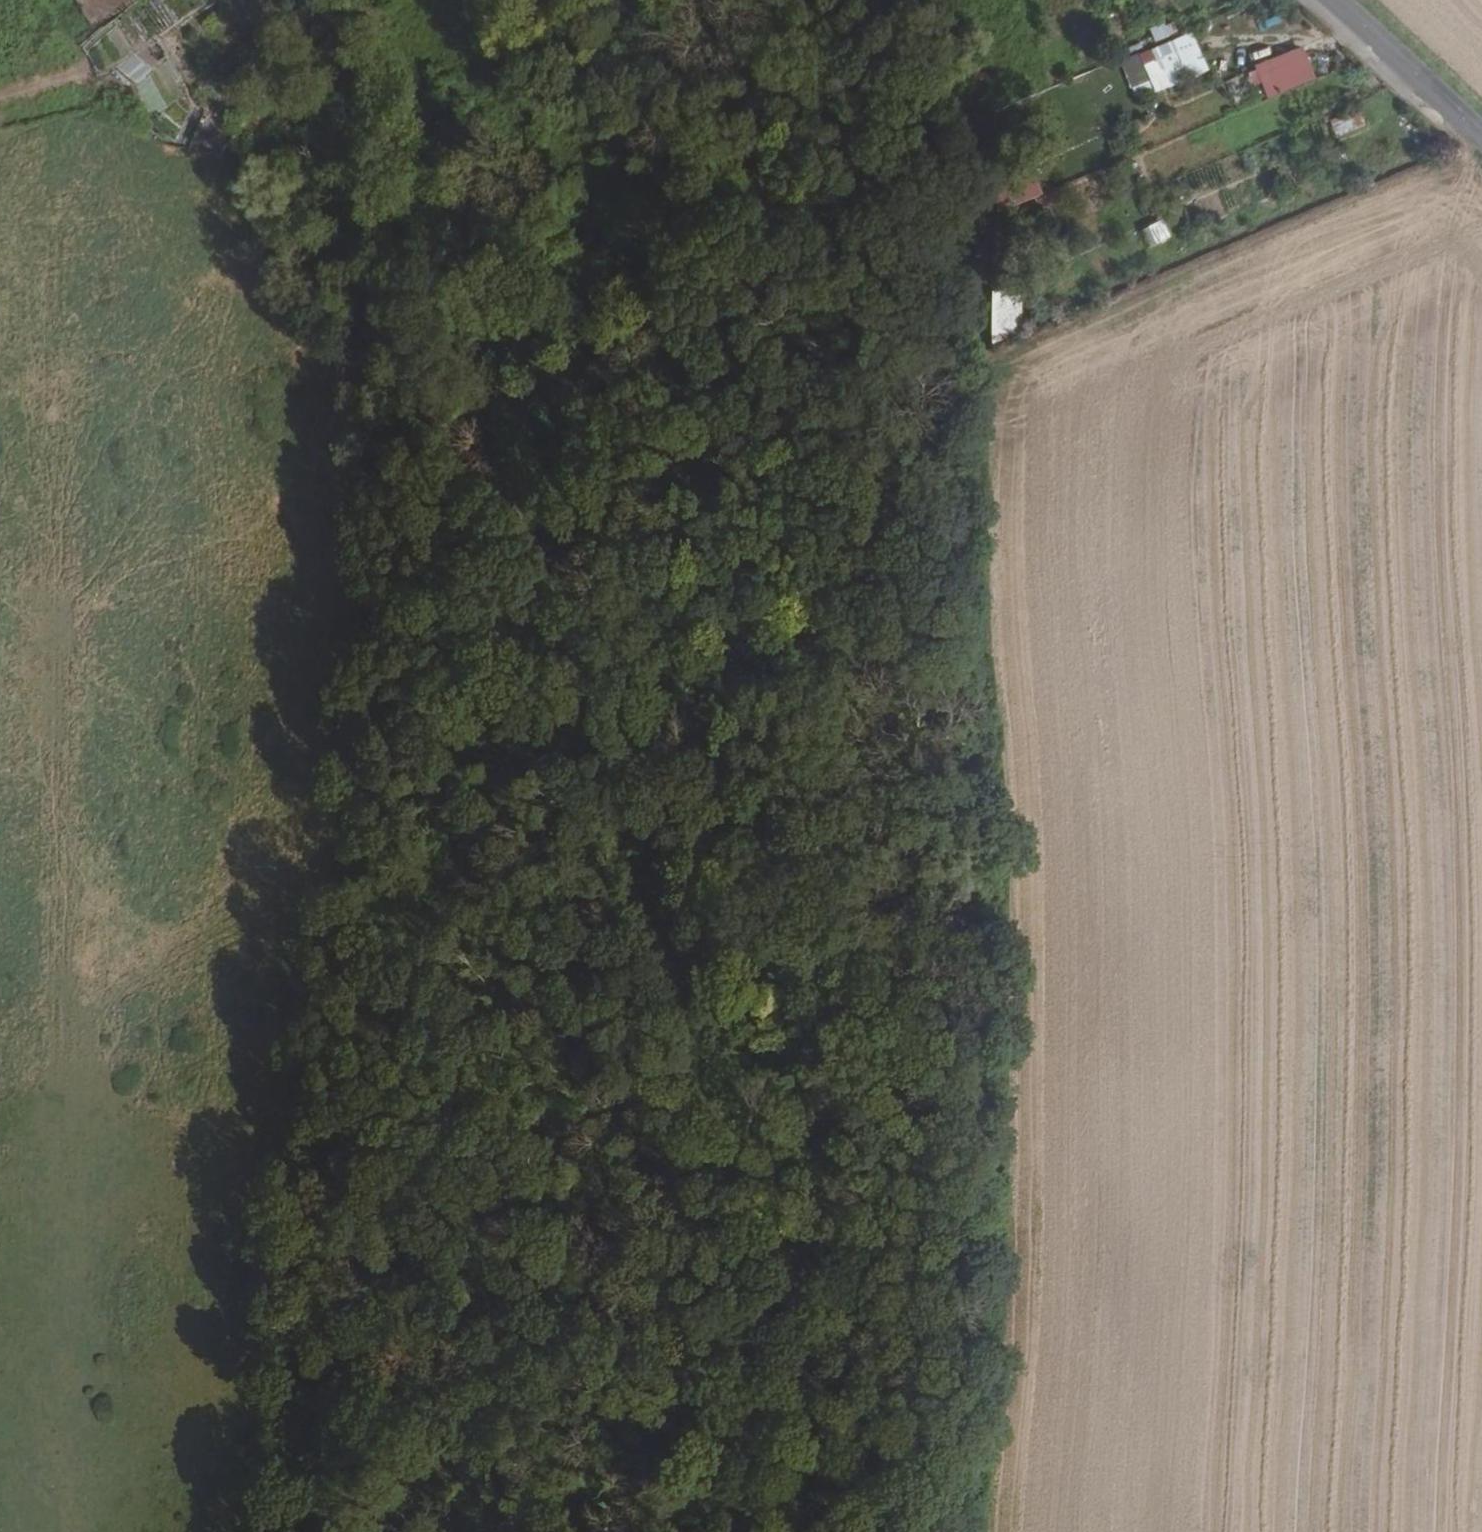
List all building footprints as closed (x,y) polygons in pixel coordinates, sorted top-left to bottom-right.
[(1169,21),(1150,28),(1155,41),(1173,34),(1169,21)] [(1121,61),(1138,100),(1206,71),(1188,31),(1121,61)] [(1250,67),(1264,101),(1317,79),(1303,45),(1250,67)] [(1354,114),(1330,120),(1334,136),(1358,129),(1354,114)] [(1021,184),(1025,200),(1042,196),(1038,180),(1021,184)] [(1149,245),(1169,240),(1165,221),(1144,226),(1149,245)] [(1021,290),(990,290),(991,339),(1021,339),(1021,290)]
